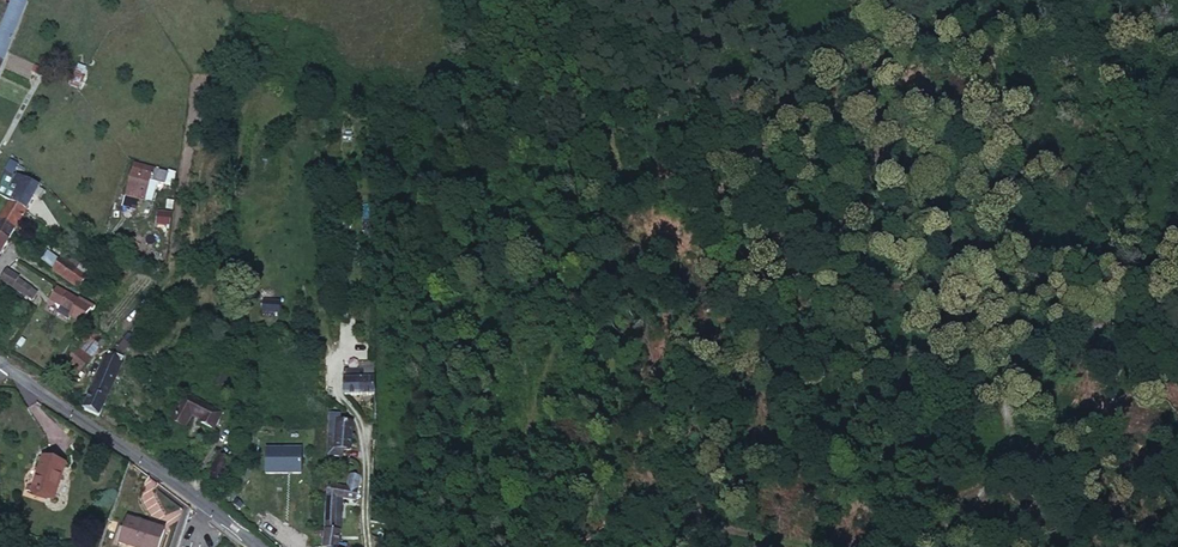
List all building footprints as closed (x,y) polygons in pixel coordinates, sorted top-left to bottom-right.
[(2,21),(0,27),(0,61),(3,62),(26,3),(18,0),(11,0),(2,21)] [(8,164),(5,170),(15,172),(17,165),(8,164)] [(135,207),(143,183),(146,176),(130,170),(118,201),(135,207)] [(146,176),(143,183),(152,186),(155,179),(146,176)] [(10,188),(15,191),(18,184),(12,182),(10,188)] [(7,207),(22,215),(33,191),(18,184),(15,191),(7,207)] [(44,221),(53,211),(42,200),(33,210),(44,221)] [(0,223),(0,230),(11,235),(19,220),(22,215),(7,207),(0,223)] [(170,226),(171,214),(157,213),(157,225),(170,226)] [(6,247),(11,235),(0,230),(0,244),(6,247)] [(54,268),(59,258),(46,252),(41,262),(54,268)] [(57,264),(50,275),(78,295),(89,280),(80,274),(77,278),(57,264)] [(14,288),(20,281),(11,275),(5,282),(14,288)] [(29,298),(35,291),(20,281),(14,288),(29,298)] [(97,284),(89,298),(97,303),(105,289),(97,284)] [(35,291),(29,298),(35,303),(41,294),(35,291)] [(46,303),(68,320),(75,310),(54,293),(46,303)] [(157,304),(163,310),(170,302),(171,301),(164,295),(157,304)] [(281,315),(281,301),(263,301),(262,314),(281,315)] [(85,319),(75,310),(68,320),(66,322),(77,331),(85,319)] [(124,354),(131,345),(124,340),(117,349),(124,354)] [(68,364),(78,372),(87,360),(77,352),(68,364)] [(96,420),(124,360),(108,353),(81,411),(96,420)] [(343,396),(372,397),(372,380),(373,373),(344,372),(343,396)] [(182,398),(169,430),(183,435),(189,419),(202,424),(201,429),(213,434),(220,414),(182,398)] [(326,454),(340,456),(341,448),(348,449),(352,418),(336,416),(337,410),(327,409),(326,454)] [(266,447),(265,474),(302,476),(303,448),(266,447)] [(38,459),(25,495),(48,502),(61,467),(38,459)] [(216,481),(223,493),(237,464),(226,459),(216,481)] [(325,487),(323,545),(328,545),(340,546),(343,529),(336,528),(337,501),(356,502),(360,477),(346,475),(344,488),(325,487)] [(275,491),(277,509),(288,507),(286,489),(275,491)] [(118,546),(123,546),(158,546),(162,533),(125,521),(118,546)]
